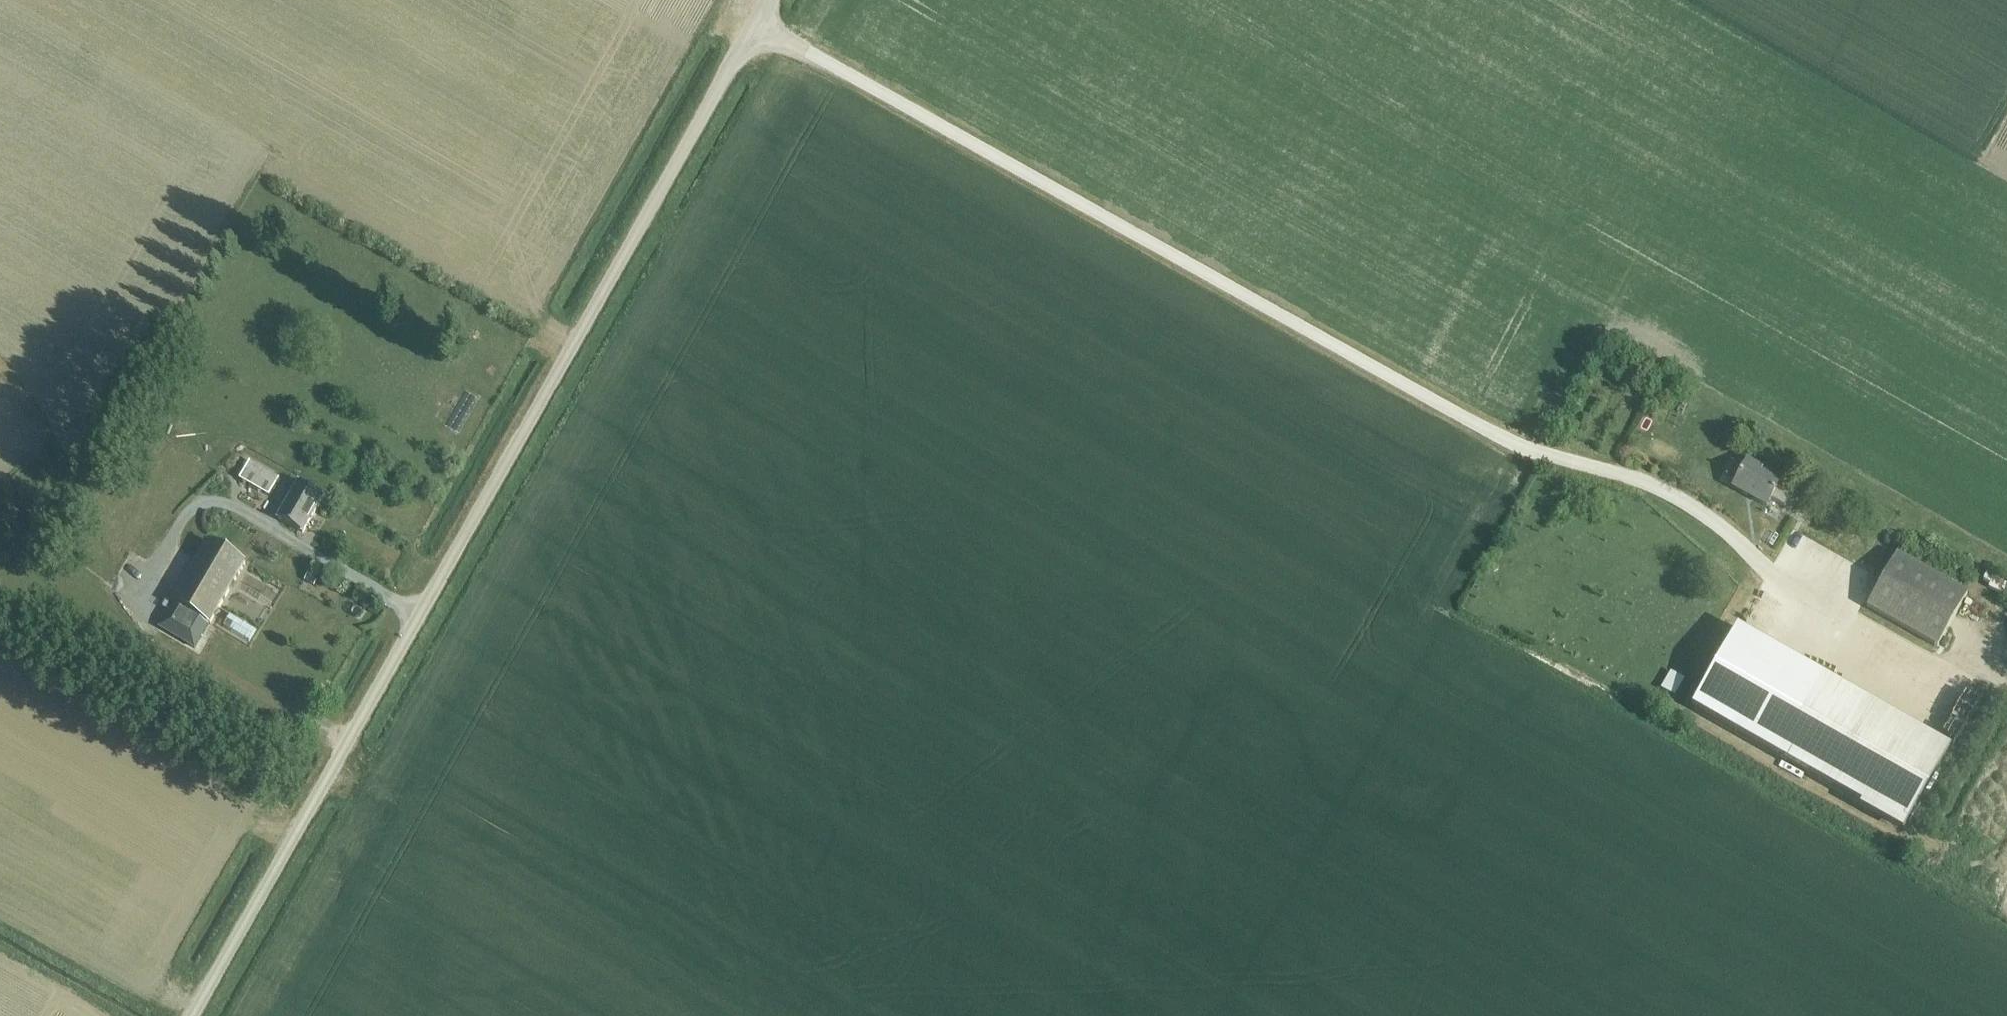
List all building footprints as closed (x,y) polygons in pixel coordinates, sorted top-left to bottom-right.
[(240,480),(269,497),(279,479),(250,462),(240,480)] [(1733,489),(1767,507),(1770,500),(1784,508),(1793,492),(1779,484),(1781,481),(1747,462),(1733,489)] [(279,520),(303,534),(324,497),(299,483),(291,499),(285,496),(281,503),(286,506),(279,520)] [(210,624),(246,564),(209,542),(174,602),(159,627),(195,648),(210,623),(210,624)] [(1867,608),(1937,647),(1967,594),(1897,555),(1867,608)] [(1777,756),(1822,677),(1817,673),(1737,628),(1706,683),(1692,708),(1776,757),(1777,756)] [(1904,829),(1950,748),(1822,676),(1822,677),(1777,756),(1904,829)]
